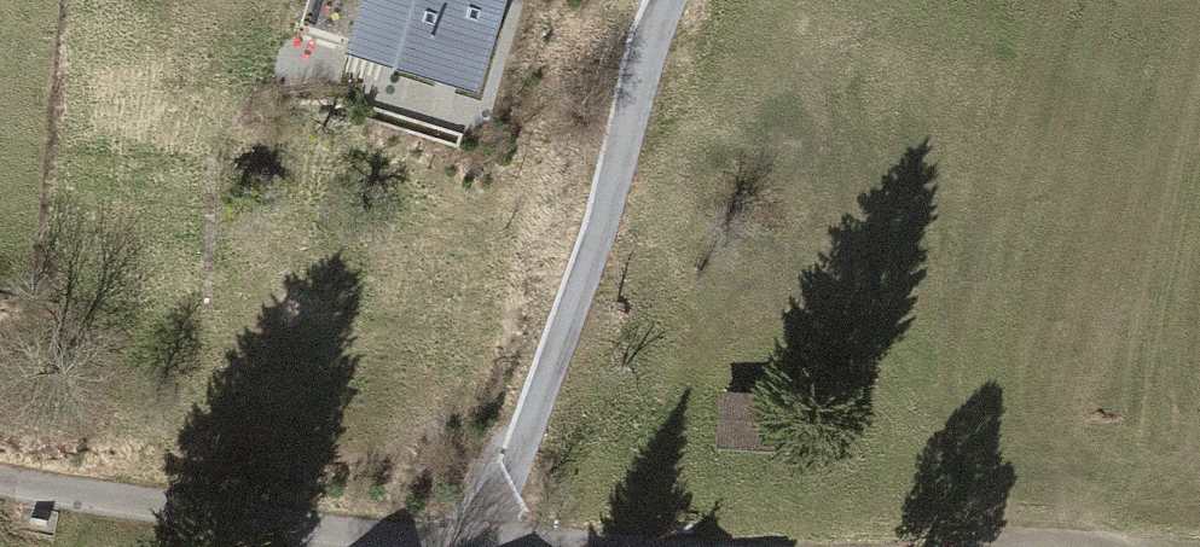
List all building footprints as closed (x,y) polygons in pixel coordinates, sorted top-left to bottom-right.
[(347,66),(480,105),(511,0),(366,0),(347,66)] [(796,395),(719,393),(716,448),(794,451),(796,395)]
